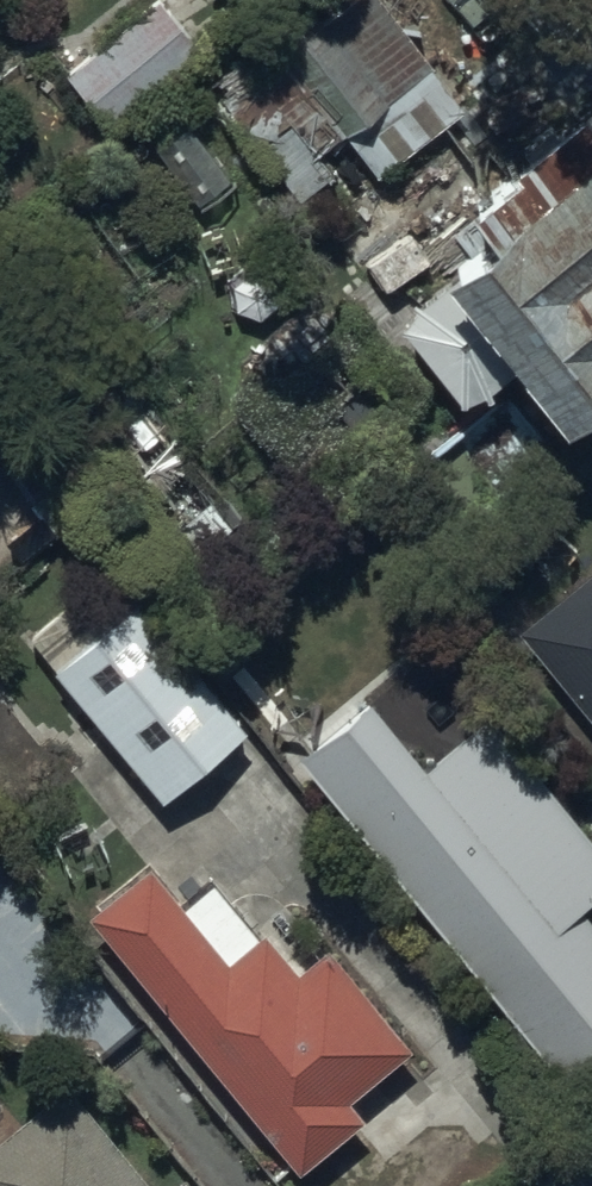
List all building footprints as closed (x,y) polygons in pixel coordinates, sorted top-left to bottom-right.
[(65,62),(111,122),(208,46),(171,0),(144,0),(65,62)] [(275,31),(378,170),(467,105),(389,0),(336,0),(319,13),(309,0),(308,0),(275,31)] [(591,375),(591,97),(587,101),(579,90),(463,184),(487,213),(440,252),(449,264),(393,309),(463,394),(518,350),(560,401),(591,375)] [(393,488),(440,546),(555,452),(508,395),(393,488)] [(519,622),(591,711),(591,564),(591,563),(519,622)] [(51,663),(161,792),(244,720),(135,592),(122,603),(97,573),(29,631),(54,661),(51,663)] [(297,747),(560,1068),(591,1041),(591,915),(578,898),(591,887),(591,836),(486,707),(423,758),(366,688),(297,747)] [(146,858),(86,906),(297,1162),(362,1109),(345,1088),(406,1039),(324,939),(295,963),(263,925),(255,932),(208,875),(179,899),(146,858)] [(0,1128),(0,1185),(161,1185),(67,1073),(0,1128)]
